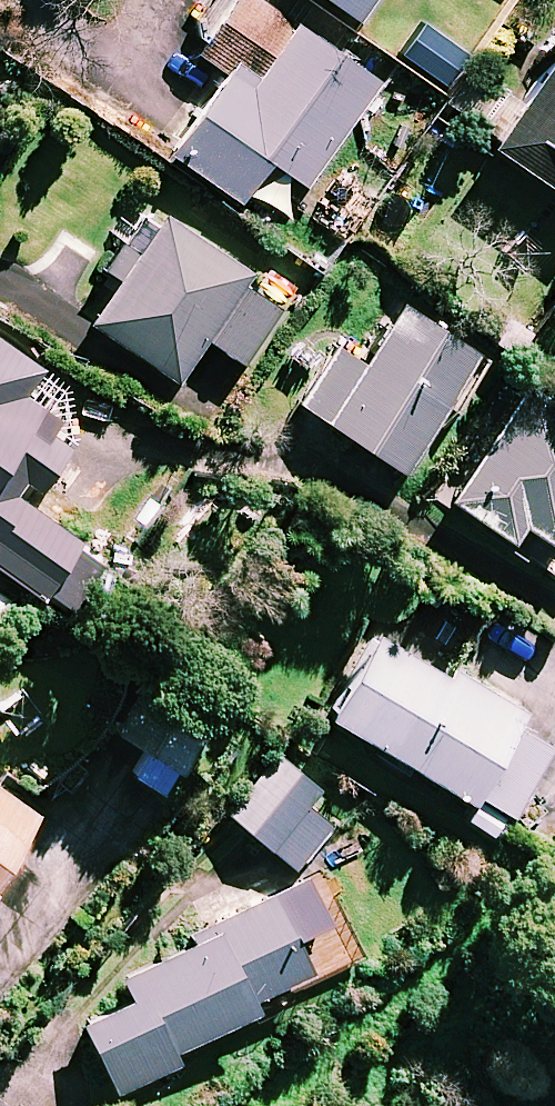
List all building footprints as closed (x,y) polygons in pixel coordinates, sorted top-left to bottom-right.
[(275,0),(233,0),(199,46),(225,65),(167,145),(240,197),(270,156),(305,182),(381,76),(275,0)] [(359,15),(370,0),(338,0),(359,15)] [(489,137),(554,181),(554,38),(489,137)] [(101,264),(118,276),(107,292),(90,317),(177,378),(208,335),(241,358),(286,294),(165,210),(157,221),(140,209),(101,264)] [(476,348),(405,301),(366,359),(339,341),(302,396),(400,462),(476,348)] [(0,334),(0,461),(1,460),(41,486),(80,425),(27,390),(45,363),(0,334)] [(528,381),(452,495),(554,564),(554,400),(528,381)] [(0,482),(0,551),(45,582),(78,535),(0,482)] [(518,816),(554,747),(554,740),(515,719),(523,705),(376,626),(329,715),(518,816)] [(321,785),(281,752),(231,811),(296,865),(332,821),(307,801),(321,785)] [(0,779),(0,854),(34,802),(0,779)] [(173,1042),(248,1005),(255,1019),(294,1000),(287,986),(314,972),(290,925),(332,905),(316,872),(278,890),(269,872),(229,892),(235,906),(189,928),(194,937),(123,972),(133,991),(82,1016),(116,1083),(178,1052),(173,1042)]
